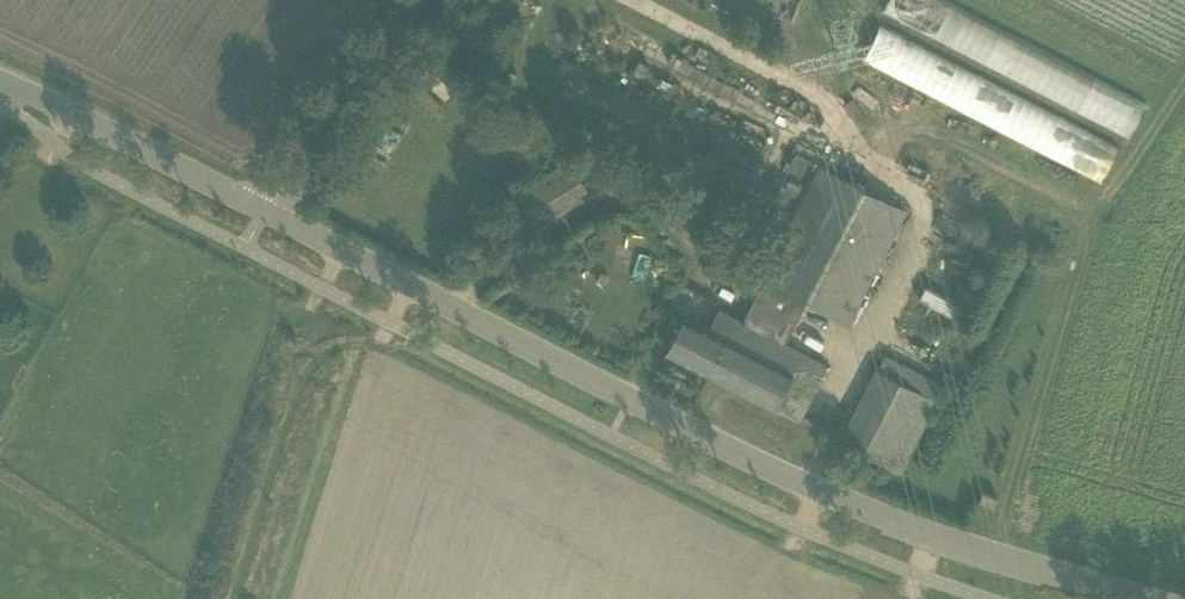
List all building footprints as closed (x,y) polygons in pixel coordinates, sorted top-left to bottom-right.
[(1128,140),(1147,106),(945,0),(888,0),(882,11),(1128,140)] [(882,26),(864,60),(1101,183),(1119,148),(882,26)] [(516,230),(585,189),(570,163),(501,204),(516,230)] [(667,352),(799,420),(827,365),(787,344),(806,304),(850,326),(909,213),(820,167),(759,287),(760,287),(739,330),(715,318),(705,336),(681,324),(667,352)] [(801,187),(790,180),(784,190),(796,196),(801,187)] [(965,307),(926,286),(919,299),(958,320),(965,307)] [(900,472),(911,451),(945,386),(886,355),(841,441),(900,472)] [(995,509),(1000,497),(984,490),(979,502),(995,509)]
